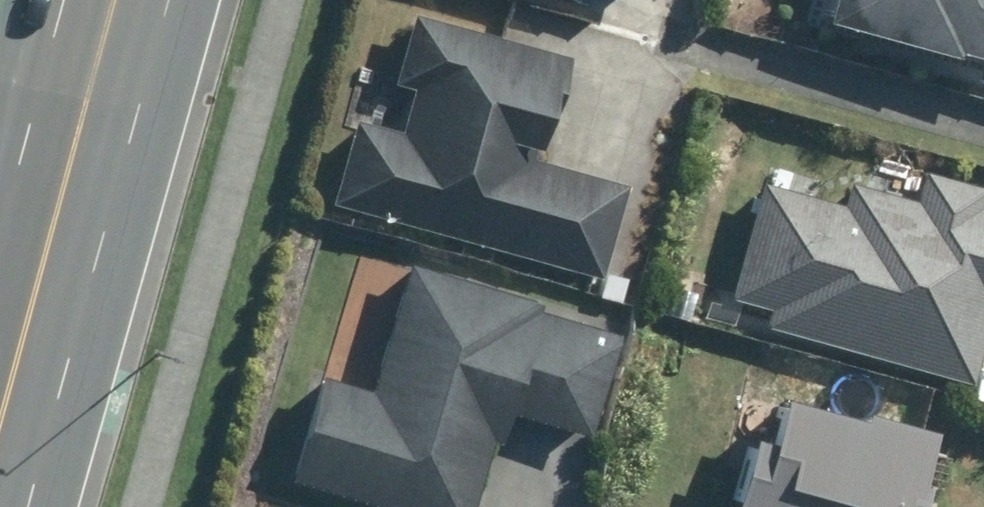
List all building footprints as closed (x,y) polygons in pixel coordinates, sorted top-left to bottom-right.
[(800,25),(983,65),(983,0),(806,0),(800,25)] [(557,59),(405,14),(385,82),(410,89),(397,135),(351,121),(327,205),(582,279),(609,188),(526,164),(557,59)] [(755,329),(955,387),(983,288),(983,212),(967,207),(972,189),(879,162),(870,193),(830,181),(823,203),(750,182),(716,297),(760,310),(755,329)] [(398,264),(356,394),(311,379),(276,485),(344,506),(463,506),(493,416),(570,441),(606,332),(398,264)] [(755,350),(718,506),(884,506),(882,506),(910,386),(755,350)]
